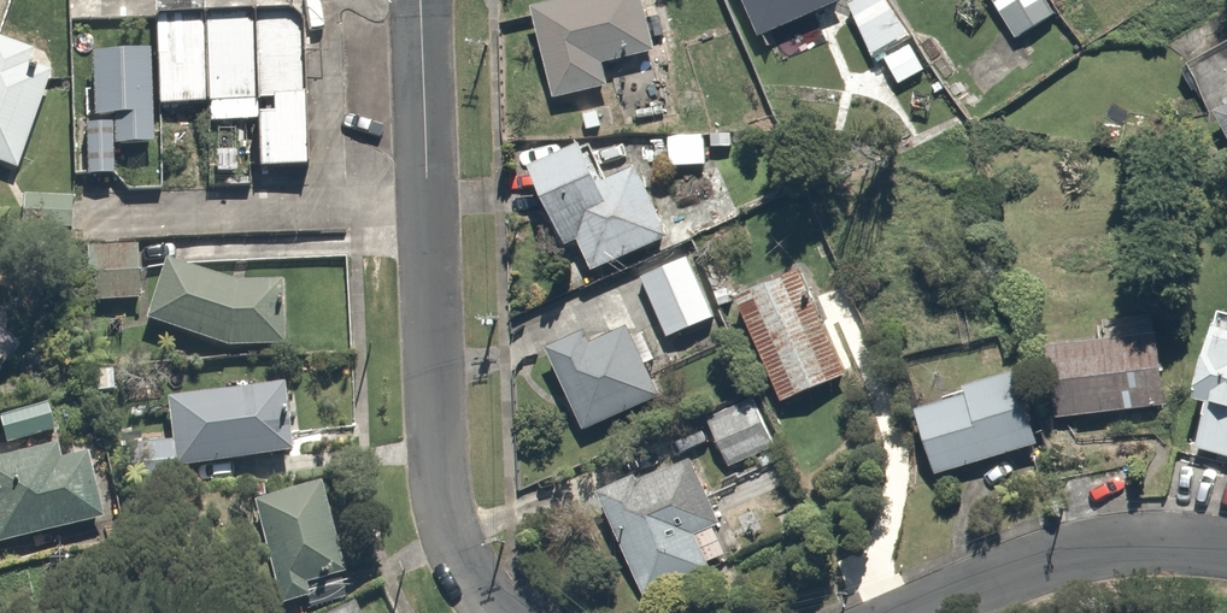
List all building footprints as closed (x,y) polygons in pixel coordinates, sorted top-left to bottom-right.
[(614,91),(609,69),(664,56),(651,0),(585,0),(538,11),(559,103),(614,91)] [(768,34),(838,0),(752,0),(768,34)] [(848,7),(876,56),(912,35),(892,0),(861,0),(848,7)] [(1018,35),(1053,11),(1045,0),(993,0),(1018,35)] [(313,169),(307,25),(295,14),(258,15),(261,102),(276,101),(276,114),(262,114),(262,121),(264,171),(313,169)] [(262,121),(262,114),(261,102),(258,15),(209,16),(212,105),(212,123),(262,121)] [(212,105),(209,16),(160,18),(162,106),(212,105)] [(54,74),(32,65),(37,51),(0,38),(0,163),(20,170),(54,74)] [(117,146),(157,145),(154,54),(95,55),(97,118),(116,118),(116,125),(117,146)] [(117,146),(116,125),(88,126),(89,177),(118,176),(117,146)] [(597,147),(539,174),(588,280),(672,242),(639,172),(613,184),(597,147)] [(139,252),(88,254),(90,301),(141,300),(139,252)] [(699,254),(643,276),(668,340),(724,318),(699,254)] [(228,353),(277,349),(290,315),(170,267),(149,321),(228,353)] [(786,272),(734,294),(780,402),(832,380),(786,272)] [(631,315),(546,350),(577,426),(662,391),(631,315)] [(25,351),(0,328),(0,377),(25,351)] [(1153,345),(1052,356),(1060,422),(1161,411),(1153,345)] [(1199,455),(1226,463),(1226,354),(1199,455)] [(1023,372),(914,407),(936,474),(1044,439),(1023,372)] [(289,462),(286,390),(168,395),(170,441),(117,443),(119,482),(180,479),(180,466),(289,462)] [(750,393),(704,416),(728,463),(773,440),(750,393)] [(0,417),(0,419),(6,447),(65,435),(59,405),(0,417)] [(0,465),(0,543),(104,524),(93,459),(63,464),(62,454),(0,465)] [(694,457),(608,494),(652,595),(711,569),(699,541),(725,529),(694,457)] [(322,494),(251,517),(275,593),(346,570),(322,494)] [(341,612),(363,612),(358,604),(341,612)]
